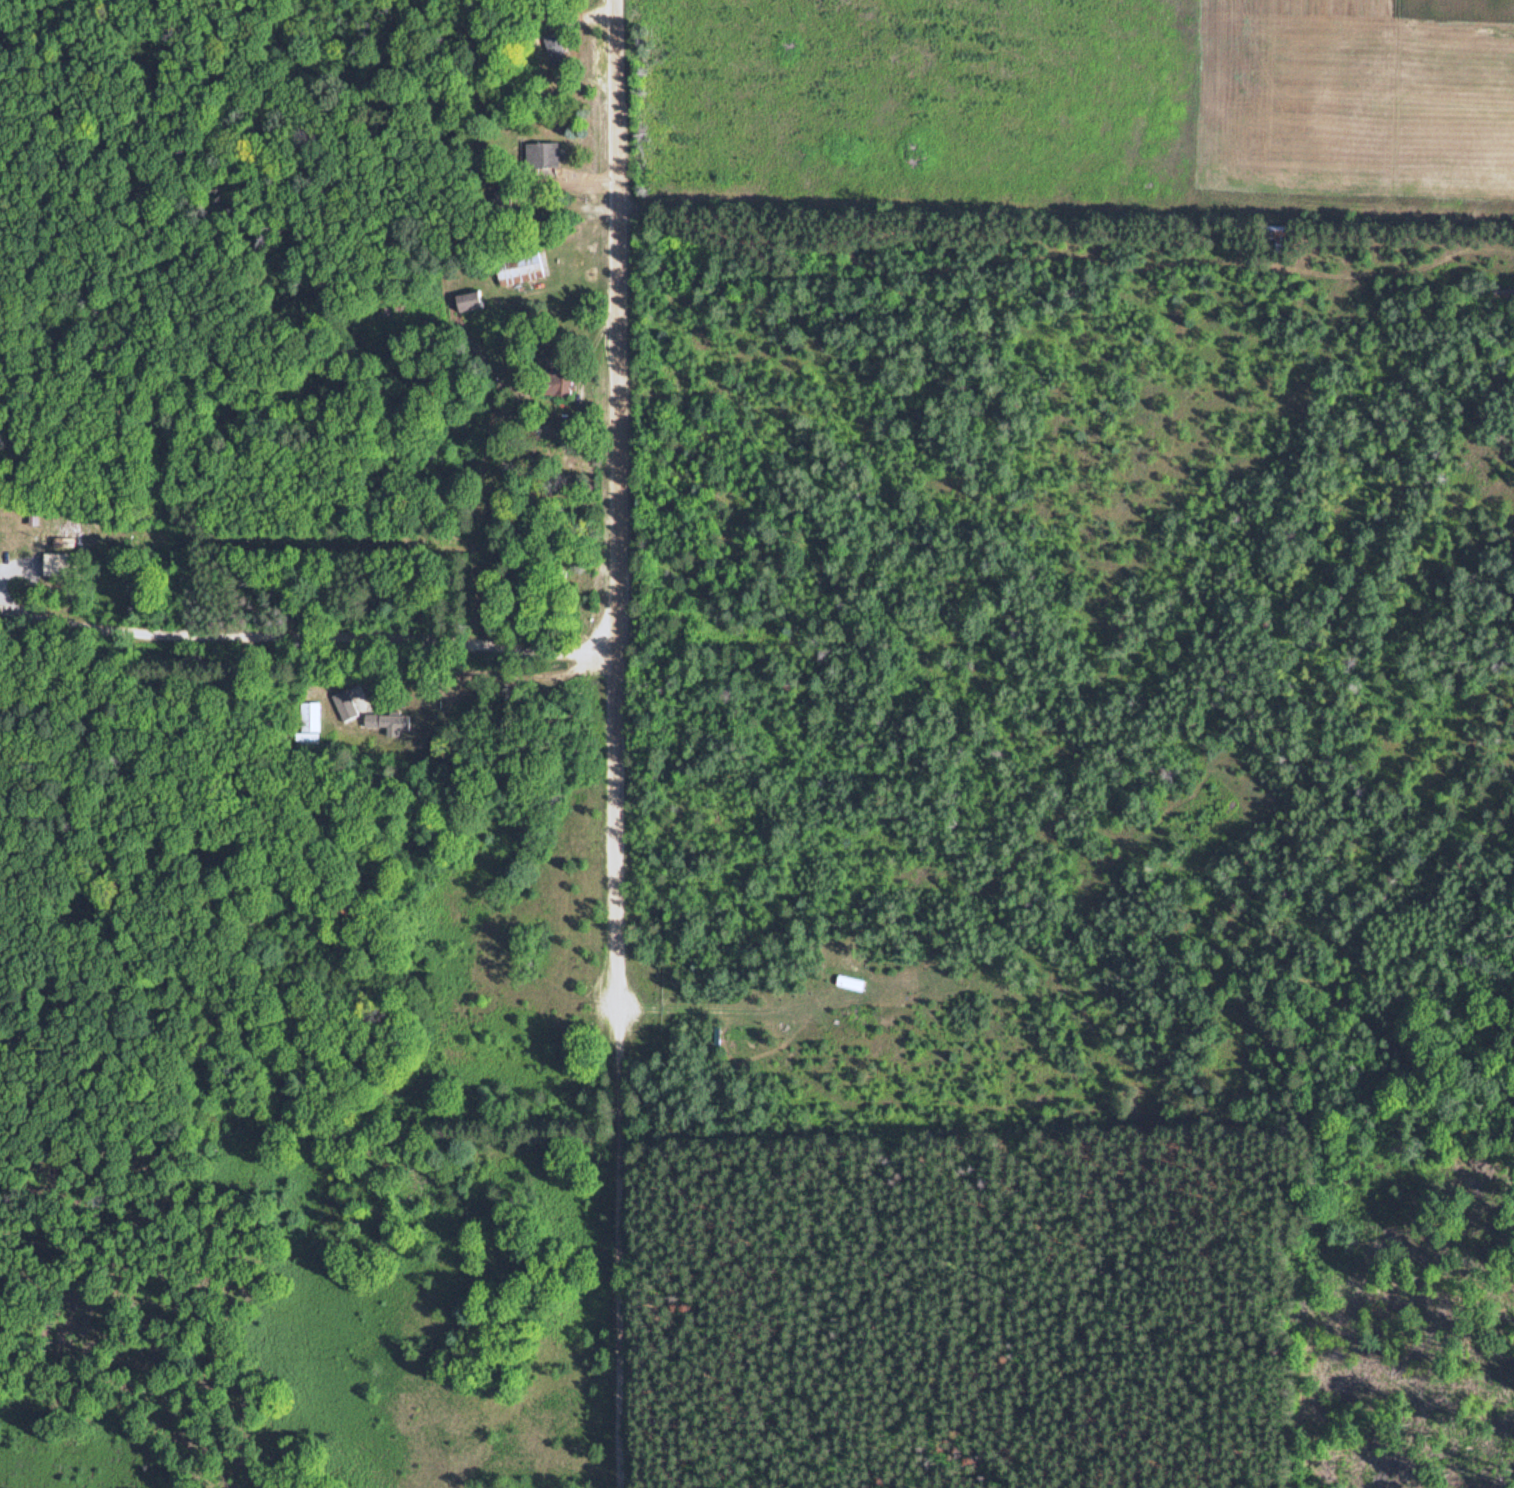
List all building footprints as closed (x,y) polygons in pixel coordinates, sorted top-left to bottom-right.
[(565,43),(570,42),(566,29),(545,35),(553,66),(569,62),(565,43)] [(528,143),(528,169),(563,169),(563,143),(528,143)] [(1274,226),(1274,244),(1298,244),(1298,226),(1274,226)] [(504,267),(500,267),(503,286),(546,278),(541,247),(502,254),(504,267)] [(462,312),(486,307),(483,291),(459,296),(462,312)] [(552,395),(575,398),(577,373),(554,370),(552,395)] [(47,576),(76,576),(76,553),(47,553),(47,576)] [(360,715),(349,689),(334,695),(345,721),(360,715)] [(321,702),(299,702),(299,745),(321,745),(321,702)] [(413,714),(368,714),(368,727),(390,727),(390,736),(401,736),(401,730),(413,730),(413,714)]
